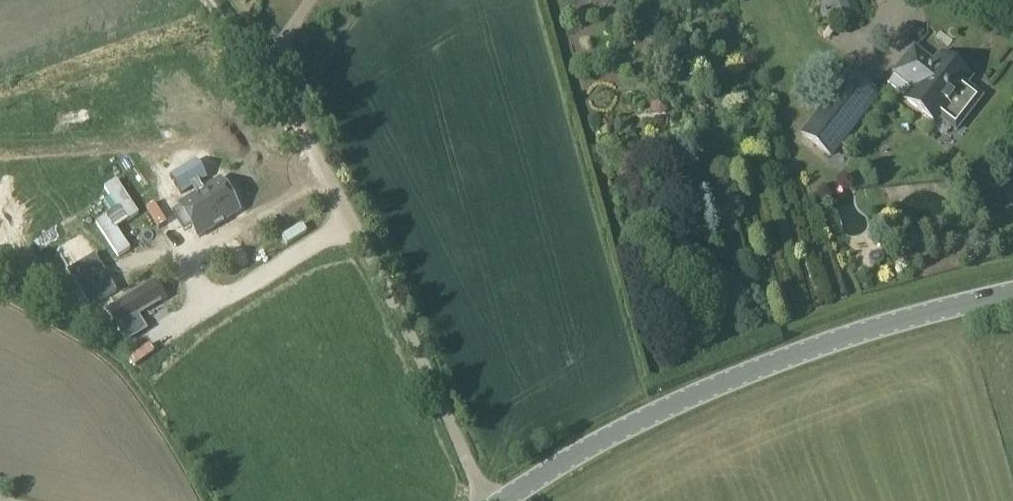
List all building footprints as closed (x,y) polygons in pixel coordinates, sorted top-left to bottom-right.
[(914,48),(895,73),(914,88),(905,99),(936,123),(945,111),(960,124),(981,97),(972,90),(971,92),(964,87),(971,78),(941,54),(934,63),(914,48)] [(849,75),(803,135),(830,156),(876,96),(849,75)] [(178,204),(199,237),(240,212),(219,179),(178,204)] [(108,319),(126,346),(142,336),(135,325),(163,307),(153,290),(108,319)]
